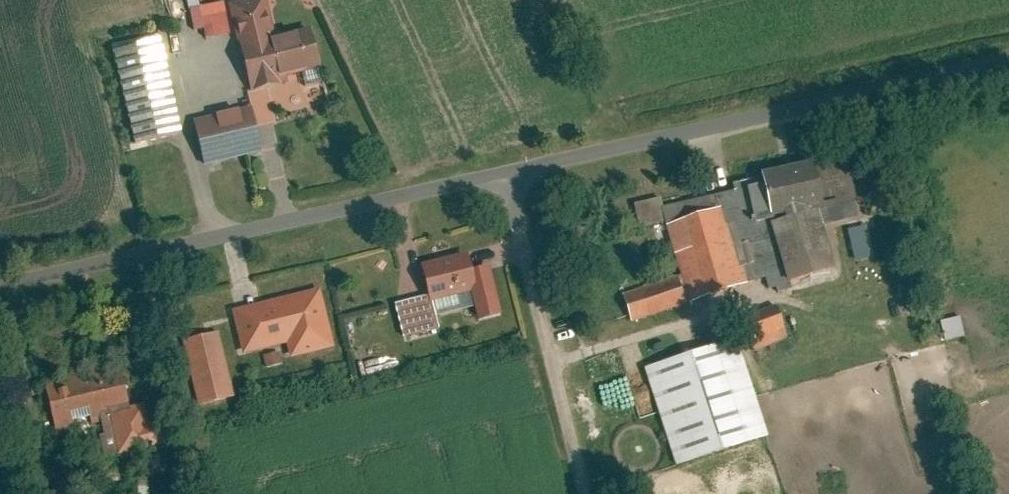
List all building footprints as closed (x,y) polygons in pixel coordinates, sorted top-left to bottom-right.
[(191,8),(196,29),(206,26),(209,37),(234,31),(227,4),(226,0),(224,0),(191,8)] [(312,30),(277,39),(267,0),(244,0),(227,4),(234,31),(248,86),(252,85),(253,89),(276,83),(275,80),(322,68),(312,30)] [(177,134),(158,40),(110,49),(129,144),(177,134)] [(254,104),(193,119),(205,165),(265,150),(254,104)] [(763,217),(777,214),(778,219),(765,224),(784,282),(831,267),(812,209),(797,214),(795,210),(815,205),(807,164),(754,174),(763,217)] [(719,209),(666,227),(691,303),(744,285),(719,209)] [(467,252),(419,264),(427,300),(470,290),(476,289),(471,270),(467,252)] [(477,321),(501,315),(490,266),(471,270),(476,289),(470,290),(477,321)] [(623,296),(631,322),(682,305),(673,280),(623,296)] [(318,288),(232,310),(242,352),(286,341),(290,358),(332,347),(318,288)] [(395,307),(401,335),(433,328),(427,300),(395,307)] [(786,335),(776,306),(743,318),(753,346),(786,335)] [(959,316),(939,322),(945,343),(966,336),(959,316)] [(220,332),(183,341),(191,373),(228,364),(220,332)] [(739,337),(648,367),(680,464),(770,434),(739,337)] [(123,360),(50,376),(62,429),(115,417),(114,411),(134,407),(123,360)] [(228,364),(191,373),(199,406),(236,397),(228,364)] [(115,417),(123,454),(178,442),(172,416),(152,420),(149,404),(134,407),(114,411),(115,417)]
